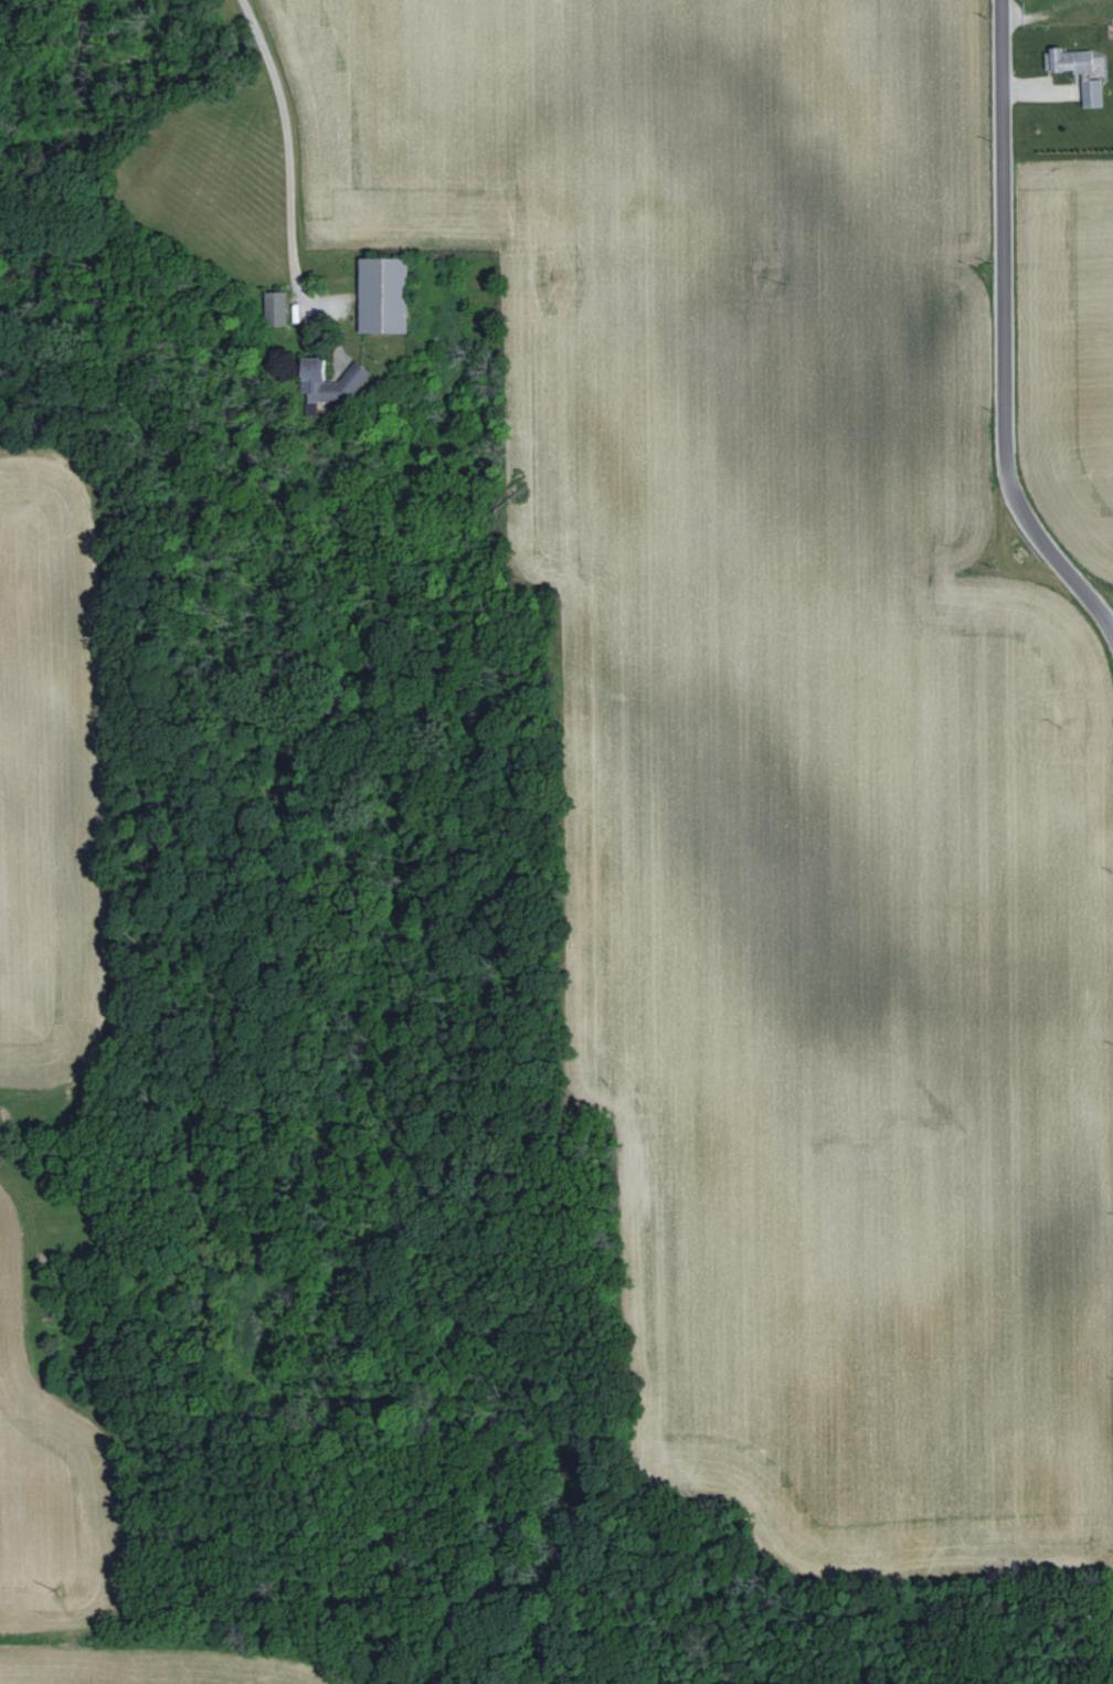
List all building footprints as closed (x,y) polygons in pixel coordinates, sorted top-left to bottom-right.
[(1088,48),(1048,50),(1049,72),(1078,71),(1078,80),(1089,79),(1088,48)] [(1098,106),(1098,80),(1078,80),(1079,107),(1098,106)] [(354,333),(402,332),(401,258),(354,258),(354,333)] [(282,292),(262,292),(262,325),(283,325),(282,292)] [(345,366),(344,381),(320,381),(320,357),(297,356),(296,377),(302,377),(301,392),(308,393),(307,402),(321,402),(321,404),(363,406),(364,366),(345,366)]
